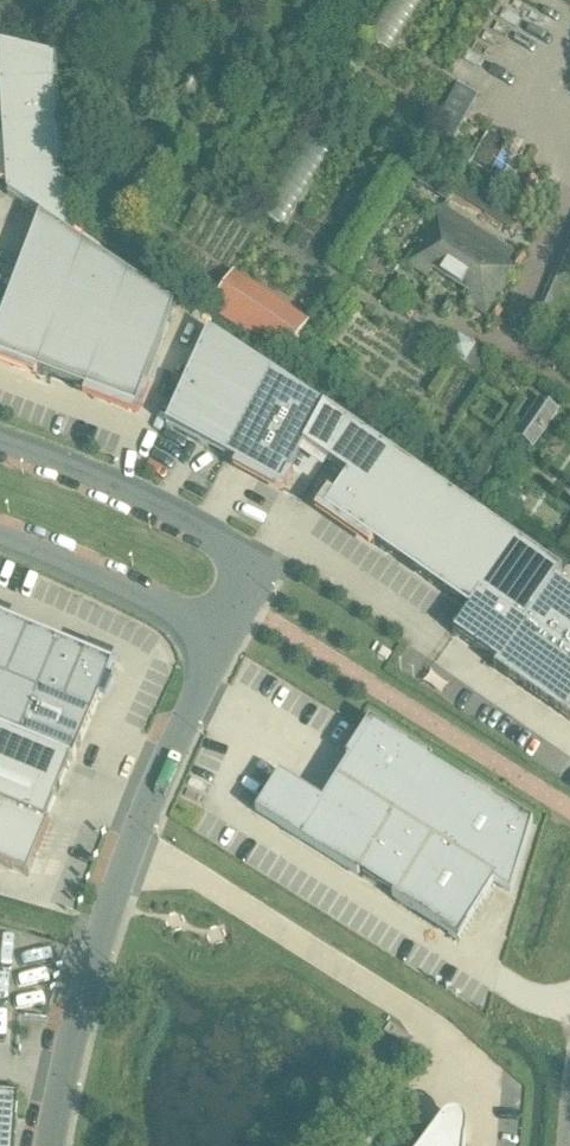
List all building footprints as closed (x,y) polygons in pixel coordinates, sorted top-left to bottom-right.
[(0,48),(0,76),(8,196),(41,218),(69,237),(58,61),(0,48)] [(493,307),(518,269),(439,217),(408,265),(428,278),(433,272),(471,297),(466,303),(487,317),(487,316),(494,320),(500,311),(493,307)] [(38,374),(86,248),(69,237),(41,218),(0,326),(0,360),(38,374)] [(131,278),(86,248),(38,374),(87,393),(131,278)] [(131,278),(87,393),(136,412),(175,308),(131,278)] [(305,328),(233,280),(212,312),(284,359),(305,328)] [(166,427),(226,459),(273,374),(209,332),(166,427)] [(463,361),(471,342),(450,333),(442,352),(463,361)] [(326,409),(273,374),(226,459),(282,490),(290,475),(289,475),(305,447),(329,463),(350,425),(326,409)] [(374,421),(384,407),(361,392),(352,406),(374,421)] [(540,401),(514,439),(532,452),(559,413),(540,401)] [(556,583),(562,574),(350,425),(329,463),(349,478),(326,511),(470,611),(481,595),(525,626),(556,583)] [(556,583),(525,626),(481,595),(470,611),(453,636),(497,667),(495,670),(496,671),(497,669),(569,720),(569,593),(556,583)] [(21,740),(72,761),(74,762),(92,718),(114,666),(87,655),(61,644),(31,631),(0,618),(0,731),(21,740)] [(356,751),(321,806),(281,781),(276,789),(261,814),(277,825),(412,911),(413,910),(458,938),(478,906),(479,907),(494,883),(510,893),(518,869),(517,869),(530,826),(504,810),(504,809),(389,736),(388,737),(372,727),(356,752),(356,751)] [(28,877),(50,825),(46,823),(72,761),(21,740),(0,731),(0,865),(28,877)] [(28,1000),(37,994),(19,967),(10,974),(28,1000)] [(20,1094),(0,1092),(0,1145),(15,1145),(20,1094)] [(436,1140),(439,1136),(440,1136),(437,1134),(429,1145),(451,1145),(436,1140)]
